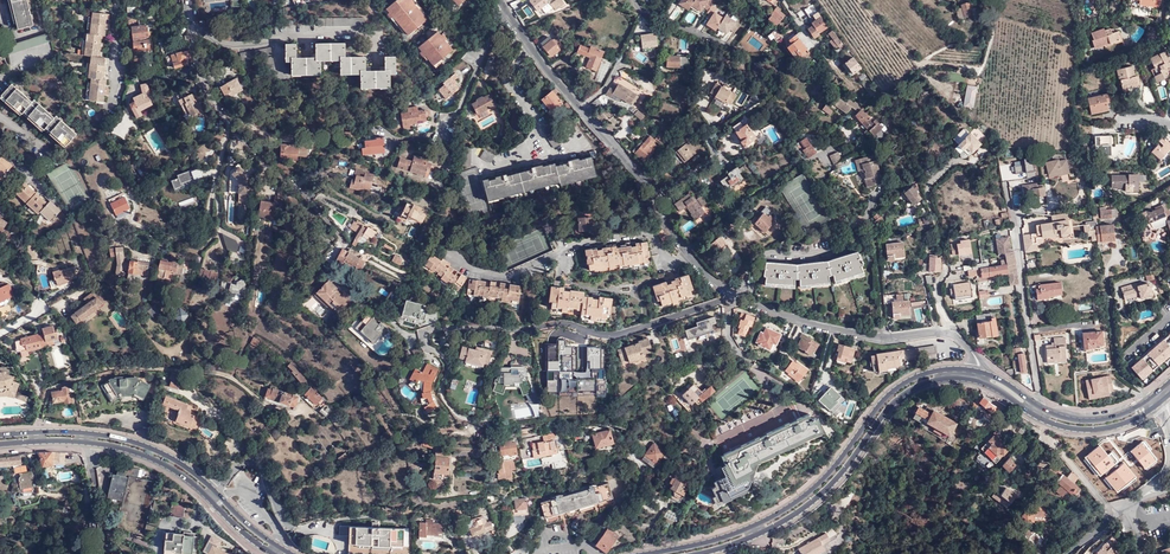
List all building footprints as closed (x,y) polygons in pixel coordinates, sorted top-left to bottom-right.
[(35,25),(29,0),(12,0),(15,14),(19,29),(35,25)] [(387,8),(390,12),(388,14),(392,18),(394,17),(409,35),(429,19),(418,6),(413,0),(414,0),(397,0),(387,8)] [(548,4),(549,3),(547,0),(529,0),(537,12),(542,8),(548,4)] [(561,9),(566,6),(562,0),(554,0),(550,3),(555,10),(560,7),(561,9)] [(712,0),(693,0),(692,3),(701,9),(704,5),(709,8),(714,1),(712,0)] [(184,9),(184,4),(178,3),(177,6),(175,11),(180,14),(184,9)] [(701,9),(692,3),(691,5),(700,11),(701,9)] [(715,10),(718,6),(712,3),(709,8),(708,10),(713,13),(707,22),(716,27),(724,15),(715,10)] [(551,8),(548,4),(542,8),(545,13),(551,8)] [(973,16),(969,4),(962,6),(966,18),(973,16)] [(772,14),(769,19),(776,26),(785,15),(780,11),(781,10),(778,7),(772,14)] [(105,19),(107,19),(108,14),(93,12),(90,35),(87,35),(85,56),(90,57),(88,79),(91,80),(89,101),(105,103),(105,97),(103,97),(104,86),(106,87),(107,81),(103,81),(105,60),(100,59),(102,37),(105,37),(106,30),(104,30),(105,19)] [(826,23),(821,17),(816,20),(812,23),(814,25),(808,29),(815,38),(820,34),(819,33),(831,25),(828,21),(826,23)] [(134,40),(145,38),(149,36),(147,24),(132,26),(133,39),(134,40)] [(754,49),(759,50),(760,49),(748,40),(753,34),(765,43),(769,40),(752,25),(739,41),(738,42),(738,44),(743,45),(743,48),(754,49)] [(1120,40),(1117,30),(1112,32),(1111,27),(1105,29),(1104,27),(1091,31),(1093,39),(1092,39),(1094,47),(1095,47),(1106,44),(1106,45),(1110,43),(1120,40)] [(779,28),(777,28),(769,35),(772,39),(775,37),(778,41),(785,35),(779,28)] [(447,38),(443,33),(442,34),(438,30),(418,47),(421,51),(420,52),(424,57),(426,56),(434,66),(454,49),(447,42),(445,40),(447,38)] [(845,47),(833,30),(827,34),(828,36),(830,34),(833,38),(835,42),(832,44),(834,47),(836,49),(839,46),(842,50),(845,47)] [(1119,30),(1117,30),(1120,40),(1110,43),(1106,45),(1106,44),(1095,47),(1095,48),(1105,45),(1106,46),(1123,41),(1119,30)] [(52,42),(50,33),(7,46),(10,54),(52,42)] [(640,35),(642,50),(647,50),(647,51),(655,50),(654,45),(657,45),(655,33),(640,35)] [(807,50),(797,35),(789,40),(791,44),(788,46),(795,56),(798,54),(800,55),(807,50)] [(541,43),(552,57),(561,50),(559,47),(563,44),(557,37),(553,40),(549,36),(541,43)] [(151,39),(146,39),(146,40),(134,41),(135,56),(140,56),(140,53),(146,52),(146,49),(151,49),(151,39)] [(298,56),(298,43),(286,43),(286,59),(292,58),(292,73),(323,72),(323,58),(340,58),(341,72),(362,72),(362,85),(392,85),(392,71),(397,70),(397,56),(387,56),(387,70),(387,72),(384,72),(369,72),(367,72),(367,70),(366,57),(349,57),(346,57),(346,56),(346,43),(318,43),(318,56),(318,57),(316,57),(301,58),(298,58),(298,56)] [(243,60),(273,53),(271,45),(241,52),(243,60)] [(587,68),(597,71),(604,52),(591,47),(590,49),(580,45),(577,53),(591,58),(587,68)] [(1163,45),(1154,49),(1156,55),(1149,59),(1154,68),(1151,70),(1155,77),(1154,77),(1157,83),(1169,76),(1167,72),(1169,70),(1169,58),(1163,45)] [(175,68),(188,64),(187,62),(191,61),(189,49),(171,55),(173,61),(174,64),(175,68)] [(157,68),(155,51),(147,52),(149,69),(157,68)] [(277,69),(273,54),(266,56),(269,71),(277,69)] [(667,56),(667,66),(677,67),(679,67),(679,65),(688,65),(688,56),(667,56)] [(854,57),(843,65),(851,76),(862,68),(854,57)] [(232,64),(221,66),(223,73),(233,71),(232,64)] [(1135,76),(1132,66),(1116,70),(1120,85),(1121,84),(1122,90),(1124,92),(1126,92),(1127,91),(1128,90),(1128,87),(1131,86),(1131,87),(1140,85),(1138,75),(1135,76)] [(454,81),(456,80),(459,77),(456,73),(444,82),(446,84),(439,90),(447,98),(459,88),(456,84),(454,81)] [(967,85),(978,87),(979,78),(969,76),(967,85)] [(229,92),(231,97),(244,91),(237,78),(220,87),(225,94),(229,92)] [(737,95),(717,81),(710,91),(716,95),(715,97),(724,103),(726,100),(732,103),(737,95)] [(131,103),(138,116),(142,114),(140,109),(151,103),(148,82),(142,83),(143,93),(144,97),(135,101),(131,103)] [(78,134),(58,117),(56,118),(35,100),(34,102),(12,83),(1,96),(12,105),(23,114),(25,112),(35,121),(46,130),(47,129),(58,138),(68,146),(78,134)] [(612,93),(629,103),(630,102),(635,95),(636,95),(617,84),(613,90),(609,88),(606,94),(610,96),(612,93)] [(974,108),(978,87),(967,85),(964,106),(974,108)] [(1158,87),(1161,98),(1167,97),(1165,85),(1158,87)] [(557,94),(560,92),(556,88),(542,100),(552,112),(560,105),(563,108),(566,105),(557,94)] [(179,95),(183,105),(187,114),(191,113),(193,116),(199,113),(194,101),(196,99),(193,94),(189,96),(187,92),(179,95)] [(756,104),(760,98),(753,93),(749,99),(756,104)] [(1110,110),(1107,94),(1088,98),(1091,114),(1110,110)] [(474,112),(476,115),(495,104),(491,97),(489,98),(488,95),(484,97),(481,97),(477,99),(477,101),(473,104),(477,111),(474,112)] [(630,102),(632,104),(634,101),(636,102),(639,97),(635,95),(630,102)] [(862,109),(864,107),(856,102),(855,103),(850,99),(847,103),(839,97),(834,103),(840,108),(848,113),(849,112),(852,107),(859,111),(860,111),(862,109)] [(837,112),(840,108),(834,103),(831,102),(829,101),(824,109),(831,115),(835,110),(837,112)] [(619,109),(613,105),(610,109),(616,114),(618,110),(619,109)] [(403,129),(412,128),(411,124),(417,123),(417,120),(420,120),(420,118),(426,117),(428,116),(430,114),(430,112),(428,110),(426,109),(418,110),(418,106),(407,107),(408,111),(400,112),(403,129)] [(854,117),(859,111),(852,107),(849,112),(854,117)] [(866,113),(864,111),(862,109),(860,111),(857,114),(860,118),(866,113)] [(618,110),(616,114),(615,115),(622,120),(625,116),(618,110)] [(634,114),(641,120),(645,115),(637,110),(634,114)] [(870,118),(866,113),(860,118),(865,124),(870,118)] [(874,121),(870,118),(865,124),(869,129),(865,133),(866,134),(870,131),(876,124),(874,121)] [(788,138),(793,134),(792,134),(787,125),(783,119),(778,123),(788,138)] [(876,124),(870,131),(875,136),(884,127),(876,119),(874,121),(876,124)] [(504,123),(501,122),(496,131),(501,134),(504,123)] [(736,131),(743,126),(741,122),(733,127),(736,131)] [(747,124),(743,126),(736,131),(735,132),(741,141),(744,147),(757,138),(747,124)] [(618,138),(633,133),(631,127),(616,132),(618,138)] [(568,139),(562,129),(548,137),(554,147),(568,139)] [(953,139),(969,155),(981,144),(970,134),(969,135),(963,130),(953,139)] [(664,135),(660,132),(655,138),(662,143),(665,140),(662,138),(664,135)] [(644,142),(638,149),(635,147),(632,151),(643,161),(656,146),(652,142),(654,140),(647,133),(641,140),(644,142)] [(681,141),(684,144),(676,151),(685,162),(697,152),(687,141),(690,139),(688,135),(681,141)] [(1098,149),(1098,156),(1111,156),(1111,136),(1104,136),(1104,137),(1095,137),(1095,149),(1098,149)] [(1164,146),(1161,148),(1158,146),(1152,152),(1160,161),(1169,152),(1169,153),(1169,143),(1162,136),(1158,140),(1164,146)] [(386,137),(377,138),(377,140),(365,141),(365,147),(362,148),(362,154),(387,152),(386,137)] [(803,148),(809,157),(815,152),(804,137),(798,142),(803,148)] [(288,146),(288,144),(281,143),(281,159),(298,159),(298,155),(307,155),(307,141),(298,140),(298,144),(299,144),(299,147),(288,146)] [(641,140),(635,147),(638,149),(644,142),(641,140)] [(473,146),(465,145),(463,165),(471,165),(473,146)] [(801,150),(807,158),(809,157),(803,148),(801,150)] [(496,156),(486,149),(481,157),(492,163),(496,156)] [(840,161),(841,160),(837,151),(829,155),(834,164),(840,161)] [(865,173),(869,187),(883,184),(881,174),(878,175),(877,170),(879,169),(876,154),(861,158),(864,170),(865,170),(866,173),(865,173)] [(3,155),(0,158),(0,174),(3,177),(8,171),(13,165),(3,155)] [(400,159),(398,167),(426,175),(427,172),(432,174),(434,164),(427,163),(428,160),(414,156),(412,162),(400,159)] [(598,177),(593,158),(592,156),(579,159),(579,158),(570,160),(560,163),(560,165),(557,166),(556,163),(544,166),(544,165),(537,166),(532,167),(533,169),(508,176),(507,173),(502,175),(496,176),(497,178),(490,180),(489,178),(484,179),(489,201),(560,183),(561,186),(598,177)] [(1026,179),(1036,178),(1033,162),(1032,162),(1032,159),(1033,159),(1033,158),(1023,159),(1024,165),(1014,167),(1015,175),(1025,173),(1026,179)] [(1058,160),(1040,163),(1042,176),(1049,174),(1055,173),(1055,174),(1060,173),(1061,175),(1069,174),(1066,160),(1058,161),(1058,160)] [(230,170),(232,173),(239,167),(241,165),(238,163),(230,170)] [(741,171),(737,165),(726,172),(727,173),(718,180),(722,185),(723,184),(727,190),(739,182),(739,180),(743,178),(739,172),(741,171)] [(203,176),(201,169),(200,167),(185,173),(184,172),(177,175),(178,178),(171,180),(174,188),(183,185),(182,182),(193,178),(193,180),(203,176)] [(229,191),(248,193),(248,192),(254,192),(254,182),(249,181),(249,177),(239,167),(232,173),(230,170),(229,191)] [(204,177),(206,176),(213,176),(215,168),(201,169),(203,176),(204,177)] [(349,186),(359,188),(359,185),(370,188),(369,189),(378,192),(377,193),(379,193),(381,186),(371,183),(374,172),(357,168),(354,178),(354,181),(350,180),(349,186)] [(1126,189),(1126,192),(1139,192),(1139,175),(1128,175),(1128,176),(1112,176),(1111,189),(1126,189)] [(16,191),(28,202),(37,192),(25,181),(23,184),(16,191)] [(1022,185),(1024,197),(1034,196),(1045,195),(1043,184),(1037,185),(1037,183),(1022,185)] [(903,192),(913,205),(921,199),(915,190),(917,188),(914,184),(903,192)] [(39,213),(41,211),(48,203),(37,192),(28,202),(39,213)] [(691,197),(689,194),(675,204),(681,212),(688,207),(693,215),(692,215),(695,220),(706,211),(695,197),(692,196),(691,197)] [(111,203),(122,198),(120,195),(109,200),(111,203)] [(276,205),(282,206),(284,197),(274,195),(273,201),(271,201),(271,204),(268,203),(268,200),(261,199),(258,214),(274,217),(275,208),(276,205)] [(125,196),(122,198),(111,203),(116,214),(131,207),(125,196)] [(51,221),(61,210),(51,200),(48,203),(41,211),(51,221)] [(417,209),(418,205),(413,203),(413,204),(408,202),(401,215),(406,217),(407,215),(421,221),(425,213),(417,209)] [(1152,232),(1154,230),(1151,223),(1165,217),(1163,212),(1167,211),(1168,210),(1165,203),(1161,205),(1160,205),(1161,208),(1155,210),(1150,212),(1149,210),(1140,214),(1138,216),(1142,225),(1137,229),(1146,243),(1150,238),(1148,236),(1147,235),(1150,230),(1152,232)] [(762,211),(763,213),(756,221),(753,219),(747,226),(749,228),(754,222),(765,232),(774,221),(773,221),(775,219),(770,215),(773,212),(766,206),(762,211)] [(1116,212),(1116,209),(1106,210),(1106,208),(1100,208),(1101,219),(1118,217),(1118,212),(1116,212)] [(877,223),(882,218),(877,212),(873,216),(876,219),(874,220),(877,223)] [(1067,214),(1052,216),(1051,216),(1052,223),(1056,222),(1056,220),(1068,218),(1067,214)] [(1131,214),(1124,220),(1129,227),(1132,224),(1133,222),(1133,219),(1133,216),(1131,214)] [(576,234),(591,232),(591,230),(593,230),(593,225),(592,215),(578,217),(578,220),(575,221),(576,234)] [(925,223),(930,222),(928,216),(917,219),(919,225),(925,223)] [(1154,230),(1160,227),(1167,224),(1166,221),(1165,217),(1151,223),(1154,230)] [(1068,220),(1068,218),(1056,220),(1056,222),(1052,223),(1036,225),(1037,233),(1038,235),(1042,235),(1042,237),(1043,237),(1060,235),(1063,237),(1068,237),(1070,234),(1068,220)] [(356,221),(352,229),(358,232),(354,239),(355,240),(359,242),(360,239),(362,239),(364,235),(368,237),(369,235),(372,237),(376,230),(357,219),(356,221)] [(1095,224),(1095,222),(1085,223),(1086,226),(1086,230),(1091,234),(1096,233),(1095,226),(1095,224)] [(328,232),(323,224),(320,226),(326,234),(328,232)] [(1113,224),(1099,226),(1095,226),(1096,233),(1098,241),(1099,251),(1103,251),(1102,241),(1114,240),(1113,224)] [(679,227),(686,238),(689,236),(692,234),(690,231),(687,233),(683,227),(682,225),(679,227)] [(1086,230),(1086,226),(1083,226),(1085,238),(1091,237),(1092,241),(1098,241),(1096,233),(1091,234),(1086,230)] [(1037,245),(1035,233),(1023,235),(1025,252),(1032,251),(1032,250),(1037,249),(1037,245)] [(1038,235),(1037,233),(1035,233),(1037,245),(1044,244),(1043,237),(1042,237),(1042,235),(1038,235)] [(364,244),(368,237),(364,235),(362,239),(360,239),(359,242),(360,242),(364,244)] [(238,253),(238,236),(225,236),(226,253),(238,253)] [(727,242),(722,236),(709,246),(714,253),(727,242)] [(986,262),(981,263),(971,264),(972,270),(976,269),(977,274),(981,274),(981,275),(981,277),(1008,273),(1013,273),(1014,275),(1016,275),(1015,273),(1012,252),(1011,252),(1009,237),(996,239),(999,254),(1005,253),(1006,259),(1001,260),(1001,265),(986,267),(986,262)] [(618,247),(618,246),(603,249),(604,250),(600,251),(598,251),(597,250),(593,251),(592,250),(587,251),(590,270),(596,269),(596,268),(621,263),(621,265),(634,263),(634,262),(644,260),(644,262),(650,261),(646,241),(640,242),(641,243),(635,244),(635,245),(633,245),(630,246),(629,245),(618,247)] [(894,258),(894,256),(904,255),(903,241),(885,243),(887,258),(887,259),(888,260),(889,260),(890,260),(891,260),(892,259),(893,259),(894,258)] [(969,243),(957,245),(957,243),(951,244),(953,255),(961,254),(961,255),(971,253),(969,243)] [(124,262),(123,247),(110,248),(111,256),(117,255),(118,265),(116,273),(123,274),(124,269),(129,270),(130,263),(124,262)] [(366,261),(343,249),(337,259),(344,264),(344,263),(354,269),(356,268),(361,270),(366,261)] [(863,264),(858,251),(842,257),(827,263),(812,264),(797,265),(781,263),(765,261),(762,275),(765,276),(764,283),(793,287),(793,280),(799,280),(799,287),(830,284),(829,277),(834,276),(837,282),(865,272),(861,265),(863,264)] [(399,264),(403,258),(395,253),(392,260),(399,264)] [(435,270),(440,260),(431,255),(424,266),(429,269),(429,267),(435,270)] [(942,259),(940,257),(936,257),(936,255),(930,255),(930,271),(942,271),(942,265),(942,259)] [(169,270),(176,271),(177,266),(182,267),(183,267),(184,261),(178,260),(178,258),(169,256),(169,257),(161,257),(158,276),(165,277),(166,268),(169,268),(169,270)] [(442,276),(449,265),(449,264),(441,259),(440,260),(435,270),(437,272),(436,273),(442,276)] [(136,267),(137,261),(131,260),(130,263),(129,270),(129,272),(148,275),(148,270),(136,267)] [(149,263),(138,260),(137,261),(136,267),(148,270),(149,263)] [(62,279),(69,277),(69,278),(76,276),(73,265),(59,270),(58,269),(51,271),(53,278),(54,278),(56,283),(63,281),(62,279)] [(456,269),(449,265),(442,276),(445,278),(444,279),(448,282),(449,280),(456,269)] [(202,276),(215,279),(217,272),(204,268),(204,269),(202,276)] [(466,274),(456,269),(449,280),(454,283),(455,280),(461,283),(466,274)] [(686,270),(679,272),(679,273),(671,276),(671,277),(668,278),(666,279),(666,277),(661,279),(660,278),(651,281),(657,301),(660,301),(662,306),(667,304),(667,302),(685,296),(685,299),(691,297),(689,291),(692,290),(686,270)] [(1155,279),(1153,272),(1145,274),(1147,281),(1155,279)] [(228,290),(244,294),(246,287),(245,286),(246,282),(244,282),(245,278),(242,277),(238,280),(236,281),(233,280),(232,279),(233,275),(227,273),(225,273),(224,279),(224,280),(226,280),(226,282),(223,281),(222,291),(228,293),(228,290)] [(480,294),(484,279),(473,277),(470,289),(477,290),(477,293),(480,294)] [(49,287),(56,284),(56,283),(54,278),(53,278),(48,280),(49,287)] [(330,279),(327,282),(335,290),(334,291),(345,302),(349,298),(344,293),(342,294),(338,290),(339,289),(330,279)] [(490,295),(493,282),(484,279),(480,294),(484,295),(484,297),(489,298),(490,295)] [(498,297),(501,282),(493,280),(493,282),(490,295),(492,296),(492,297),(497,299),(498,297)] [(953,284),(956,300),(973,297),(970,281),(953,284)] [(1061,293),(1060,281),(1034,284),(1035,296),(1061,293)] [(335,290),(327,282),(315,294),(325,304),(327,302),(334,308),(333,310),(337,315),(347,304),(345,302),(334,291),(335,290)] [(506,301),(510,285),(501,282),(498,297),(502,298),(501,300),(506,301)] [(1153,295),(1149,283),(1137,286),(1136,283),(1121,288),(1125,300),(1140,295),(1142,299),(1153,295)] [(14,295),(9,284),(0,287),(0,302),(14,295)] [(519,287),(510,285),(506,301),(506,302),(516,305),(518,296),(516,296),(519,287)] [(565,288),(556,287),(555,305),(558,305),(558,311),(563,311),(563,308),(588,310),(587,315),(608,316),(607,319),(613,320),(614,312),(617,312),(618,296),(609,295),(609,297),(604,296),(604,298),(598,297),(593,297),(593,295),(589,295),(590,291),(580,290),(580,291),(574,291),(569,290),(570,289),(565,288)] [(99,298),(96,294),(94,291),(84,298),(88,303),(76,311),(76,312),(72,315),(77,321),(97,307),(98,306),(95,301),(99,298)] [(100,292),(96,294),(99,298),(95,301),(98,306),(107,300),(100,292)] [(887,295),(887,303),(894,303),(895,315),(895,317),(897,318),(900,318),(901,315),(912,314),(911,300),(904,300),(903,294),(887,295)] [(403,315),(425,321),(428,308),(424,307),(424,305),(418,303),(418,304),(407,300),(403,315)] [(156,304),(148,311),(154,317),(161,310),(156,304)] [(740,312),(738,318),(740,319),(743,320),(742,323),(739,322),(737,326),(739,327),(737,333),(744,335),(748,325),(750,326),(753,316),(740,312)] [(355,329),(370,342),(379,333),(383,336),(390,329),(381,322),(379,324),(368,314),(362,322),(358,318),(349,327),(354,331),(355,329)] [(990,320),(989,316),(977,318),(977,323),(976,323),(979,338),(992,336),(992,337),(998,336),(995,317),(991,318),(991,320),(990,320)] [(685,331),(688,338),(713,330),(711,324),(716,323),(714,317),(696,323),(698,327),(685,331)] [(43,333),(38,334),(40,343),(46,341),(47,344),(54,342),(53,338),(58,336),(56,329),(54,330),(52,324),(42,327),(43,333)] [(757,344),(769,349),(772,342),(775,344),(780,333),(765,326),(763,332),(760,331),(755,341),(758,342),(757,344)] [(369,344),(370,342),(355,329),(354,331),(369,344)] [(1102,343),(1101,330),(1082,332),(1083,348),(1088,348),(1088,350),(1090,349),(1092,348),(1091,344),(1102,343)] [(1103,330),(1101,330),(1102,343),(1091,344),(1092,348),(1104,347),(1103,330)] [(1135,364),(1169,334),(1169,331),(1134,362),(1135,364)] [(38,334),(38,333),(21,338),(21,340),(15,341),(18,351),(20,350),(21,353),(28,351),(42,347),(41,346),(40,343),(38,334)] [(800,338),(796,346),(809,354),(812,349),(816,342),(801,333),(799,337),(800,338)] [(1141,379),(1142,379),(1146,375),(1153,370),(1157,366),(1164,360),(1168,356),(1169,354),(1169,334),(1135,364),(1131,368),(1141,379)] [(1044,345),(1045,363),(1065,361),(1064,346),(1064,345),(1064,336),(1052,337),(1052,342),(1050,343),(1050,344),(1044,345)] [(254,337),(251,343),(257,346),(260,340),(254,337)] [(649,338),(638,341),(639,342),(618,350),(622,362),(629,360),(630,363),(645,359),(644,355),(654,352),(649,338)] [(558,346),(547,346),(547,394),(605,394),(605,348),(588,348),(588,344),(565,344),(565,340),(558,340),(558,346)] [(846,359),(846,361),(851,362),(856,348),(839,344),(837,351),(839,351),(838,357),(846,359)] [(877,354),(872,355),(874,372),(879,371),(880,373),(889,372),(888,371),(896,369),(896,366),(906,364),(905,361),(919,359),(919,358),(929,356),(929,355),(938,353),(936,345),(903,350),(903,349),(876,353),(877,354)] [(492,351),(480,348),(479,351),(476,350),(462,346),(459,357),(466,359),(465,362),(482,367),(483,363),(488,364),(492,351)] [(1021,353),(1020,347),(1011,348),(1012,355),(1018,353),(1019,359),(1013,360),(1014,368),(1021,368),(1021,372),(1027,371),(1024,353),(1021,353)] [(789,371),(799,379),(807,369),(801,364),(799,365),(788,357),(781,367),(788,372),(789,371)] [(291,362),(288,365),(293,371),(292,371),(302,382),(306,379),(291,362)] [(427,363),(423,371),(429,374),(432,369),(436,371),(438,368),(427,363)] [(15,393),(18,383),(16,382),(17,380),(15,377),(9,374),(8,366),(0,367),(0,390),(6,390),(15,393)] [(429,374),(423,371),(422,372),(415,368),(409,379),(417,383),(418,380),(424,381),(422,392),(421,392),(422,397),(421,398),(422,403),(428,411),(437,406),(433,398),(431,391),(431,384),(433,379),(436,371),(432,369),(429,374)] [(514,383),(520,383),(524,393),(531,391),(531,393),(533,393),(531,388),(532,388),(531,385),(530,385),(529,380),(527,380),(527,377),(525,369),(518,369),(518,370),(511,370),(511,369),(501,369),(497,380),(495,380),(494,384),(496,385),(494,389),(502,392),(504,385),(513,385),(514,383)] [(787,373),(798,381),(799,379),(789,371),(788,372),(787,373)] [(178,380),(181,374),(172,372),(171,372),(169,378),(171,379),(169,385),(177,388),(179,383),(178,382),(178,380)] [(1087,394),(1101,391),(1102,396),(1109,394),(1108,391),(1112,390),(1109,375),(1085,379),(1087,394)] [(114,399),(121,394),(128,394),(131,394),(131,391),(134,391),(144,396),(150,385),(138,378),(130,378),(130,377),(112,378),(104,383),(114,399)] [(180,381),(180,382),(184,388),(188,385),(184,378),(180,381)] [(699,404),(716,390),(712,386),(703,392),(694,384),(683,394),(693,404),(696,401),(699,404)] [(68,385),(52,391),(53,401),(64,400),(64,401),(71,399),(70,392),(69,392),(68,385)] [(821,390),(818,393),(819,394),(815,397),(829,409),(842,396),(831,386),(825,393),(821,390)] [(265,397),(295,407),(298,396),(294,395),(294,394),(285,391),(285,392),(270,387),(269,390),(268,389),(265,397)] [(326,401),(311,387),(305,393),(317,404),(318,402),(321,405),(326,401)] [(128,394),(121,394),(121,403),(99,404),(100,414),(122,413),(122,407),(129,407),(129,411),(147,410),(146,400),(128,400),(128,394)] [(187,408),(189,405),(165,395),(162,403),(179,409),(177,413),(178,413),(176,420),(194,428),(199,417),(191,413),(191,410),(187,408)] [(993,404),(984,397),(980,402),(980,403),(993,414),(999,408),(993,404)] [(921,403),(920,406),(932,413),(934,410),(921,403)] [(672,405),(667,411),(676,419),(681,413),(672,405)] [(932,413),(920,406),(913,417),(921,422),(924,417),(928,419),(932,413)] [(320,411),(326,416),(326,417),(332,411),(328,407),(325,411),(322,408),(320,411)] [(932,413),(928,419),(927,422),(950,435),(957,423),(934,410),(932,413)] [(722,478),(730,495),(746,487),(743,481),(749,478),(746,472),(753,468),(750,462),(819,429),(814,418),(812,419),(810,413),(792,422),(765,435),(737,448),(725,454),(729,464),(722,467),(727,476),(722,478)] [(610,430),(593,434),(596,447),(613,442),(610,430)] [(574,431),(563,433),(564,441),(575,439),(574,431)] [(986,443),(982,448),(984,450),(983,451),(988,456),(989,456),(996,463),(1001,458),(998,455),(1000,452),(1004,455),(1012,447),(1007,443),(1006,444),(995,434),(988,441),(991,443),(989,446),(986,443)] [(424,445),(433,448),(436,439),(427,436),(424,445)] [(498,452),(500,459),(513,457),(516,454),(518,454),(516,443),(512,443),(512,441),(503,442),(503,445),(500,445),(501,451),(498,452)] [(1099,445),(1083,457),(1085,459),(1083,460),(1096,476),(1098,475),(1100,477),(1105,473),(1108,477),(1104,480),(1112,489),(1113,488),(1118,494),(1122,491),(1123,492),(1137,481),(1136,479),(1137,478),(1130,469),(1139,462),(1146,470),(1146,469),(1147,470),(1156,463),(1155,461),(1157,460),(1150,451),(1152,450),(1145,441),(1143,443),(1142,442),(1129,453),(1128,452),(1123,456),(1110,441),(1103,441),(1098,445),(1099,445)] [(533,456),(557,452),(555,442),(551,442),(544,444),(539,445),(539,443),(532,444),(533,450),(533,456)] [(667,452),(654,443),(643,459),(655,468),(667,452)] [(451,451),(442,450),(441,457),(437,457),(434,478),(442,479),(443,473),(445,474),(449,474),(451,451)] [(52,452),(37,452),(42,466),(52,465),(53,464),(54,462),(56,464),(60,464),(60,459),(52,459),(52,453),(52,452)] [(60,459),(60,464),(64,463),(65,453),(52,453),(52,459),(60,459)] [(351,460),(345,453),(339,458),(344,465),(351,460)] [(979,464),(981,462),(987,468),(992,464),(985,457),(984,459),(978,453),(973,459),(979,464)] [(21,462),(21,456),(0,457),(0,465),(21,462)] [(1010,456),(1002,465),(1009,471),(1016,464),(1011,459),(1012,458),(1010,456)] [(511,459),(500,461),(500,464),(499,464),(500,473),(498,473),(499,479),(513,477),(512,469),(516,469),(514,459),(511,459)] [(126,473),(136,476),(138,469),(131,468),(131,466),(125,464),(124,466),(119,465),(116,474),(113,473),(110,485),(112,485),(110,495),(122,498),(127,476),(125,476),(126,473)] [(1053,478),(1059,471),(1060,470),(1054,465),(1047,473),(1053,478)] [(718,469),(722,479),(722,478),(727,476),(722,467),(718,469)] [(618,477),(615,469),(605,472),(607,480),(618,477)] [(1078,478),(1072,472),(1071,472),(1067,477),(1059,471),(1053,478),(1061,484),(1056,490),(1062,495),(1067,490),(1074,495),(1080,488),(1074,482),(1078,478)] [(671,489),(676,491),(685,496),(692,484),(683,479),(684,477),(680,475),(677,479),(674,477),(673,479),(671,483),(674,485),(671,489)] [(719,501),(730,495),(722,478),(722,479),(715,482),(717,486),(713,488),(719,501)] [(595,503),(613,497),(609,482),(540,501),(543,514),(539,515),(541,522),(545,521),(544,517),(562,512),(595,503)] [(999,485),(995,489),(1000,493),(1003,489),(999,485)] [(996,490),(992,495),(1000,501),(997,503),(1004,508),(1006,506),(1007,507),(1016,495),(1006,487),(1000,494),(996,490)] [(685,496),(676,491),(676,496),(683,500),(685,496)] [(529,495),(527,494),(518,495),(518,493),(511,494),(510,499),(515,499),(514,501),(512,501),(512,509),(513,509),(514,515),(528,514),(527,509),(528,509),(527,498),(529,498),(529,495)] [(161,502),(155,501),(153,509),(159,510),(161,502)] [(1050,501),(1037,501),(1027,511),(1021,516),(1021,517),(1024,523),(1048,522),(1046,516),(1045,508),(1048,508),(1048,505),(1050,505),(1050,501)] [(172,503),(171,515),(183,517),(185,504),(172,503)] [(477,536),(482,534),(482,532),(493,528),(493,527),(493,526),(493,525),(492,524),(491,521),(488,522),(487,520),(485,521),(484,518),(478,520),(477,518),(472,519),(473,520),(466,522),(471,536),(477,534),(477,536)] [(443,538),(443,532),(442,532),(442,522),(432,522),(432,519),(425,519),(425,522),(419,522),(419,539),(429,539),(429,538),(443,538)] [(375,528),(339,527),(339,538),(349,538),(349,545),(356,545),(356,549),(370,549),(370,546),(371,546),(371,550),(389,550),(389,547),(390,547),(390,546),(391,546),(391,549),(401,550),(402,546),(403,546),(403,529),(375,528)] [(600,532),(595,538),(598,540),(595,544),(606,553),(619,536),(608,528),(603,534),(600,532)] [(197,538),(197,537),(187,535),(186,534),(167,532),(164,553),(182,553),(182,552),(192,553),(194,537),(197,538)] [(812,553),(815,553),(824,549),(821,544),(829,539),(826,533),(799,548),(802,553),(810,553),(812,553)] [(1118,552),(1113,548),(1118,542),(1113,536),(1102,546),(1103,547),(1098,552),(1099,553),(1116,553),(1118,552)] [(507,547),(512,553),(516,550),(512,544),(507,547)] [(1048,553),(1059,553),(1065,549),(1060,544),(1048,553)] [(235,550),(227,552),(212,545),(207,553),(236,553),(235,550)]
